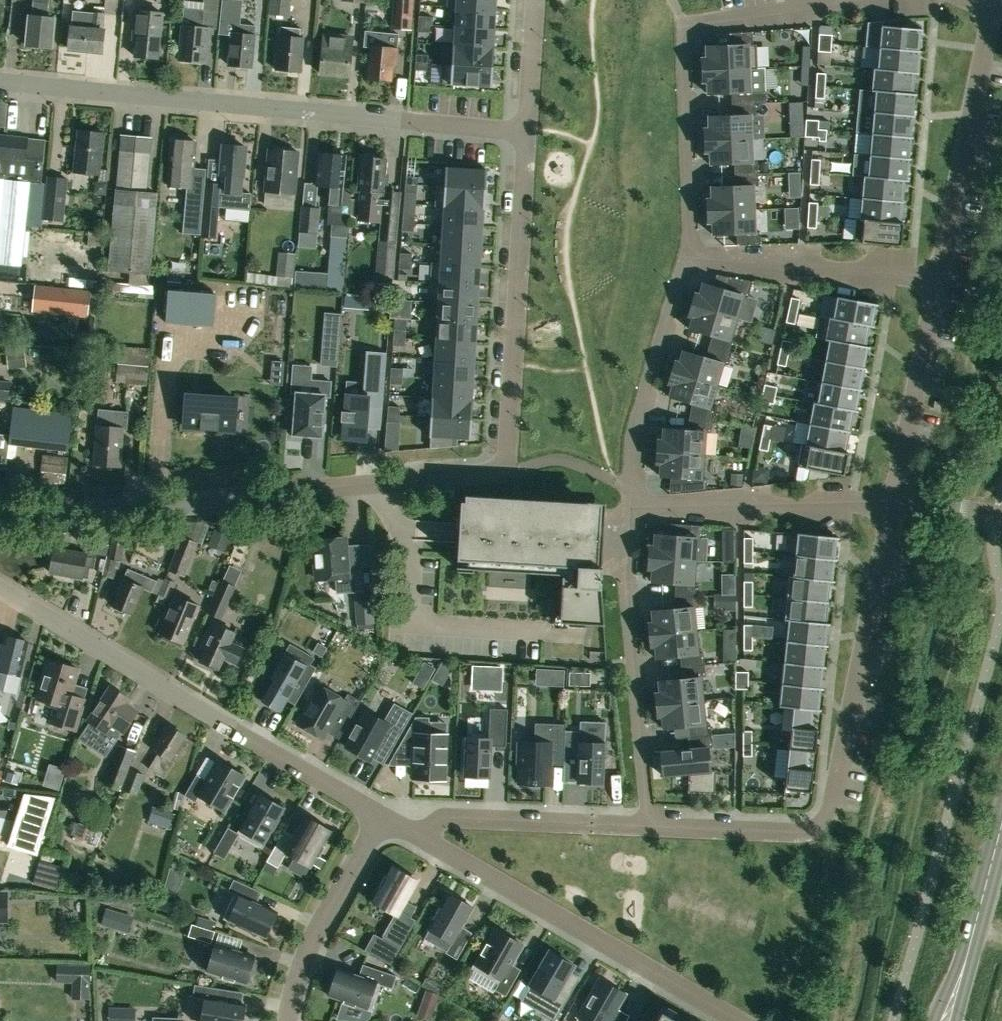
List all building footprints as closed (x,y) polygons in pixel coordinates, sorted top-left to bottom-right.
[(32,15),(29,15),(26,44),(51,46),(53,17),(47,17),(48,0),(33,0),(32,15)] [(202,10),(202,11),(203,11),(202,21),(219,23),(220,12),(219,12),(220,0),(203,0),(202,10)] [(220,12),(219,23),(218,29),(218,35),(230,36),(227,63),(251,65),(254,35),(255,26),(238,24),(239,13),(240,1),(231,0),(221,0),(220,12)] [(290,0),(270,0),(269,13),(289,15),(290,0)] [(390,30),(409,32),(411,0),(392,0),(390,30)] [(495,0),(447,0),(446,7),(456,8),(456,7),(495,9),(495,0)] [(455,26),(494,28),(495,9),(456,7),(456,8),(455,26)] [(182,25),(180,25),(178,59),(205,61),(208,28),(208,27),(202,26),(202,21),(203,11),(202,11),(202,10),(183,8),(182,25)] [(135,40),(134,55),(158,57),(162,12),(136,9),(135,22),(133,21),(131,39),(135,40)] [(68,48),(101,51),(103,29),(102,29),(104,13),(91,12),(90,27),(71,26),(68,48)] [(418,24),(430,24),(431,16),(418,16),(418,24)] [(430,24),(418,24),(417,32),(430,33),(430,24)] [(879,48),(920,51),(919,50),(921,31),(922,31),(922,29),(881,25),(879,48)] [(299,28),(279,26),(278,35),(274,68),(300,70),(303,38),(299,37),(299,28)] [(455,26),(454,45),(493,47),(494,28),(455,26)] [(819,26),(818,42),(831,43),(832,27),(819,26)] [(749,69),(757,69),(756,44),(753,44),(752,33),(752,32),(729,33),(730,45),(705,46),(706,52),(701,52),(702,70),(749,68),(749,69)] [(351,36),(323,34),(320,72),(347,75),(351,36)] [(367,77),(392,79),(393,64),(396,64),(397,48),(395,48),(395,37),(376,36),(375,46),(369,45),(367,77)] [(831,52),(831,43),(818,42),(818,52),(831,52)] [(453,64),(491,67),(493,47),(454,45),(453,63),(453,64)] [(920,52),(920,51),(879,48),(877,68),(873,68),(873,69),(918,73),(918,72),(917,72),(918,52),(920,52)] [(416,54),(415,62),(427,63),(428,55),(416,54)] [(809,66),(810,54),(802,54),(801,66),(809,66)] [(427,71),(427,63),(415,62),(415,70),(427,71)] [(490,87),(491,67),(453,64),(453,63),(443,63),(442,84),(490,87)] [(809,66),(801,66),(800,78),(808,78),(809,66)] [(732,104),(755,103),(766,103),(765,91),(750,91),(749,69),(749,68),(702,70),(703,88),(707,88),(707,93),(731,93),(732,104)] [(873,69),(871,90),(916,95),(916,94),(911,93),(913,73),(918,74),(918,73),(873,69)] [(816,73),(816,85),(825,86),(825,74),(816,73)] [(824,99),(825,86),(816,85),(815,98),(824,99)] [(916,95),(871,90),(871,91),(875,92),(873,112),(914,116),(914,115),(913,115),(915,95),(916,95)] [(755,115),(755,103),(732,104),(732,116),(708,117),(708,122),(704,122),(704,140),(752,139),(751,116),(755,115)] [(873,112),(871,134),(912,138),(912,137),(911,137),(913,117),(914,117),(914,116),(873,112)] [(803,114),(789,114),(790,137),(804,137),(803,114)] [(805,119),(805,128),(818,129),(819,120),(805,119)] [(819,120),(818,129),(826,129),(828,130),(829,121),(819,120)] [(818,138),(818,129),(805,128),(804,137),(818,138)] [(76,130),(72,171),(98,173),(102,132),(76,130)] [(912,138),(871,134),(869,155),(910,159),(911,158),(909,158),(911,138),(912,138)] [(21,265),(26,225),(41,226),(45,182),(40,182),(44,140),(0,135),(0,263),(21,265)] [(120,135),(115,193),(114,204),(108,269),(149,273),(155,208),(156,193),(146,192),(151,137),(120,135)] [(171,144),(168,185),(192,187),(195,141),(171,139),(171,144)] [(752,139),(704,140),(705,158),(710,158),(710,164),(734,163),(734,175),(758,174),(757,162),(753,162),(752,139)] [(224,206),(249,208),(251,193),(239,192),(240,176),(242,176),(244,145),(222,143),(220,174),(227,174),(224,206)] [(292,208),(294,192),(297,150),(283,149),(283,148),(272,147),(272,148),(268,148),(267,164),(266,164),(265,179),(266,179),(265,190),(263,206),(292,208)] [(345,155),(333,154),(330,151),(324,150),(321,153),(319,152),(316,184),(331,186),(329,202),(330,202),(339,203),(341,188),(341,187),(342,187),(345,155)] [(367,155),(364,157),(360,157),(357,188),(361,189),(358,218),(381,220),(380,238),(382,238),(394,239),(398,200),(399,191),(385,189),(386,174),(383,174),(385,159),(373,158),(371,155),(367,155)] [(864,176),(863,176),(909,181),(909,180),(907,180),(909,160),(910,160),(910,159),(869,155),(867,176),(864,176)] [(810,171),(819,172),(820,160),(811,159),(810,171)] [(445,187),(484,189),(485,169),(447,167),(445,186),(445,187)] [(107,182),(108,170),(99,169),(98,182),(107,182)] [(819,185),(819,172),(810,171),(809,185),(819,185)] [(787,185),(800,185),(799,173),(786,174),(787,185)] [(707,210),(754,209),(753,186),(758,186),(758,174),(734,175),(735,186),(711,187),(711,192),(706,192),(707,210)] [(48,176),(44,218),(64,220),(68,178),(48,176)] [(405,184),(417,185),(418,177),(406,176),(405,184)] [(908,181),(909,181),(863,176),(861,198),(903,202),(903,201),(901,201),(903,181),(908,181)] [(217,212),(219,179),(207,178),(206,192),(204,211),(204,214),(202,237),(215,238),(217,212)] [(417,185),(405,184),(405,192),(417,193),(417,185)] [(434,206),(444,207),(444,206),(483,208),(484,189),(445,187),(445,186),(436,185),(434,206)] [(339,203),(330,202),(328,224),(331,224),(327,291),(343,292),(351,189),(341,188),(339,203)] [(856,218),(856,219),(903,224),(903,223),(899,222),(901,202),(902,203),(903,202),(861,198),(860,219),(856,218)] [(808,203),(808,215),(817,215),(817,203),(808,203)] [(299,230),(317,232),(318,207),(301,206),(299,230)] [(443,225),(482,227),(483,208),(444,206),(444,207),(443,225)] [(712,234),(736,233),(737,245),(761,245),(760,232),(755,232),(754,209),(707,210),(708,228),(712,228),(712,234)] [(402,222),(414,223),(415,215),(402,214),(402,222)] [(816,228),(817,215),(808,215),(807,228),(816,228)] [(901,246),(903,224),(856,219),(854,242),(901,246)] [(180,239),(196,237),(194,222),(178,224),(180,239)] [(414,231),(414,223),(402,222),(401,230),(414,231)] [(482,227),(443,225),(442,244),(481,247),(482,227)] [(155,273),(179,273),(179,263),(164,263),(164,226),(156,226),(155,273)] [(88,233),(87,245),(102,246),(102,233),(88,233)] [(395,239),(394,239),(382,238),(380,276),(392,277),(395,239)] [(479,266),(481,247),(442,244),(441,263),(479,266)] [(399,261),(411,262),(412,254),(399,253),(399,261)] [(293,256),(278,255),(276,275),(291,276),(293,256)] [(411,262),(399,261),(398,269),(411,270),(411,262)] [(441,263),(431,262),(430,282),(478,285),(479,266),(441,263)] [(736,318),(744,292),(748,293),(749,293),(749,292),(752,282),(752,283),(753,281),(751,281),(741,280),(741,279),(740,279),(740,280),(730,278),(730,277),(729,277),(726,289),(702,283),(701,289),(696,287),(691,305),(736,318)] [(438,302),(477,304),(478,285),(430,282),(430,283),(435,283),(434,302),(438,303),(438,302)] [(66,312),(87,314),(89,290),(69,288),(54,287),(38,285),(36,305),(35,309),(66,312)] [(166,322),(213,326),(215,293),(168,290),(166,322)] [(395,291),(394,299),(406,300),(407,292),(395,291)] [(345,307),(357,308),(358,296),(346,296),(345,307)] [(827,316),(827,317),(872,326),(877,304),(835,296),(831,317),(827,316)] [(13,325),(14,298),(0,297),(0,324),(13,325)] [(790,297),(788,310),(797,312),(798,310),(809,313),(812,301),(790,297)] [(406,308),(406,300),(394,299),(393,307),(406,308)] [(438,302),(438,303),(437,321),(476,323),(477,304),(438,302)] [(736,319),(736,318),(691,305),(686,322),(690,323),(689,329),(712,335),(708,347),(731,353),(734,342),(730,340),(736,319)] [(795,324),(797,312),(788,310),(785,322),(795,324)] [(868,346),(863,345),(867,325),(872,326),(827,317),(818,316),(815,337),(823,339),(868,347),(868,346)] [(476,323),(437,321),(436,340),(475,342),(476,323)] [(393,337),(405,338),(406,330),(394,329),(393,337)] [(339,338),(323,336),(321,364),(337,366),(339,338)] [(404,346),(405,338),(393,337),(392,345),(404,346)] [(827,340),(823,361),(864,368),(865,367),(863,367),(867,347),(868,348),(868,347),(823,339),(823,340),(827,340)] [(475,342),(436,340),(435,359),(474,361),(475,342)] [(780,340),(778,352),(787,354),(789,341),(780,340)] [(24,345),(5,347),(8,368),(26,366),(24,345)] [(128,371),(127,383),(145,384),(148,359),(148,349),(119,347),(119,356),(117,370),(128,371)] [(731,353),(708,347),(705,358),(682,351),(680,356),(676,355),(671,372),(716,386),(723,363),(727,365),(731,353)] [(345,395),(342,439),(366,440),(367,428),(369,408),(381,409),(386,356),(386,352),(384,352),(384,354),(366,352),(363,396),(345,395)] [(784,366),(787,354),(778,352),(775,364),(784,366)] [(474,361),(435,359),(434,378),(473,381),(474,361)] [(819,382),(860,389),(861,389),(859,388),(863,369),(864,369),(864,368),(823,361),(819,382)] [(105,380),(106,363),(94,362),(93,379),(105,380)] [(270,362),(269,374),(282,375),(282,363),(270,362)] [(391,367),(390,375),(402,376),(403,368),(391,367)] [(716,386),(671,372),(666,390),(670,391),(669,396),(692,403),(689,417),(712,421),(713,409),(710,408),(716,386)] [(402,384),(402,376),(390,375),(390,383),(402,384)] [(433,397),(471,400),(473,381),(434,378),(433,397)] [(314,394),(296,393),(293,435),(321,437),(324,396),(329,397),(331,381),(316,380),(314,394)] [(7,398),(9,382),(0,381),(0,397),(7,398)] [(812,402),(811,402),(856,411),(857,410),(855,409),(859,390),(860,390),(860,389),(819,382),(815,402),(812,402)] [(764,384),(762,393),(774,395),(776,387),(764,384)] [(772,404),(774,395),(762,393),(760,401),(772,404)] [(187,394),(184,427),(233,430),(236,398),(187,394)] [(433,397),(431,417),(470,419),(471,400),(433,397)] [(847,431),(851,411),(856,412),(856,411),(811,402),(808,423),(847,431)] [(388,406),(387,414),(399,415),(400,406),(388,406)] [(5,470),(8,444),(68,450),(72,414),(12,408),(9,435),(0,434),(0,470),(5,470)] [(97,425),(96,425),(93,464),(120,466),(122,429),(126,429),(128,411),(98,409),(97,425)] [(399,423),(399,415),(387,414),(387,422),(399,423)] [(469,439),(470,419),(431,417),(430,437),(469,439)] [(706,432),(711,432),(712,421),(689,417),(687,430),(663,428),(662,434),(658,433),(656,451),(704,455),(706,432)] [(801,444),(847,453),(847,452),(843,451),(847,431),(808,423),(804,444),(801,444)] [(772,426),(764,424),(761,437),(770,438),(772,426)] [(751,448),(754,428),(743,427),(740,446),(751,448)] [(770,438),(761,437),(759,449),(767,451),(770,438)] [(385,440),(384,451),(397,450),(397,441),(385,440)] [(808,469),(806,479),(806,481),(828,479),(828,477),(828,472),(843,475),(847,453),(801,444),(797,466),(808,469)] [(704,455),(656,451),(655,470),(659,470),(659,475),(683,477),(682,493),(683,493),(693,492),(694,492),(704,491),(706,491),(706,490),(705,490),(706,479),(702,478),(704,455)] [(68,457),(43,454),(39,483),(64,486),(68,457)] [(459,517),(454,517),(454,518),(459,518),(456,567),(473,568),(472,572),(456,571),(456,572),(473,573),(474,568),(563,574),(563,578),(551,577),(551,578),(562,579),(559,622),(604,624),(601,587),(600,587),(601,580),(600,580),(601,564),(591,563),(594,509),(460,501),(459,517)] [(163,534),(173,542),(181,532),(170,524),(163,534)] [(654,534),(654,540),(649,539),(648,557),(696,561),(697,538),(701,538),(702,538),(702,537),(702,527),(703,527),(703,526),(701,526),(692,525),(690,525),(680,524),(679,524),(678,536),(654,534)] [(119,559),(121,544),(128,544),(130,530),(112,527),(107,557),(106,557),(102,576),(116,579),(121,559),(119,559)] [(95,558),(96,553),(106,555),(109,533),(87,529),(78,531),(77,540),(85,542),(84,553),(86,553),(85,556),(95,558)] [(215,529),(208,546),(225,552),(231,535),(215,529)] [(833,558),(836,538),(837,539),(838,537),(797,533),(795,555),(835,559),(835,558),(833,558)] [(183,577),(197,542),(181,536),(168,570),(183,577)] [(346,567),(344,537),(314,540),(317,580),(336,578),(337,592),(362,591),(360,566),(346,567)] [(743,550),(752,550),(752,537),(743,538),(743,550)] [(84,553),(54,548),(50,572),(69,576),(70,578),(75,578),(77,577),(88,579),(89,568),(93,568),(95,558),(85,556),(86,553),(84,553)] [(752,550),(743,550),(743,563),(752,563),(752,550)] [(831,580),(833,560),(835,560),(835,559),(795,555),(793,576),(789,575),(789,576),(833,581),(833,580),(831,580)] [(651,576),(651,581),(675,583),(675,596),(699,595),(699,584),(694,584),(696,561),(648,557),(647,575),(651,576)] [(117,585),(117,588),(115,592),(117,593),(112,605),(115,606),(116,609),(122,611),(124,610),(132,613),(142,588),(151,592),(156,580),(128,569),(124,579),(121,578),(120,582),(117,585)] [(825,601),(827,581),(833,582),(833,581),(789,576),(786,598),(827,602),(827,601),(825,601)] [(158,594),(168,598),(174,582),(165,578),(158,594)] [(221,620),(236,587),(221,580),(207,613),(221,620)] [(743,594),(752,594),(752,581),(743,581),(743,594)] [(752,594),(743,594),(743,606),(752,606),(752,594)] [(173,638),(183,643),(194,616),(195,616),(200,606),(174,595),(159,633),(163,634),(163,638),(170,641),(173,638)] [(651,611),(652,616),(647,617),(649,635),(696,630),(694,607),(698,606),(699,595),(675,596),(675,608),(651,611)] [(715,607),(737,607),(737,595),(715,595),(715,607)] [(823,622),(825,603),(826,603),(827,602),(786,598),(784,619),(828,624),(828,623),(823,622)] [(824,644),(826,625),(828,625),(828,624),(784,619),(784,620),(788,620),(785,641),(826,645),(826,644),(824,644)] [(218,668),(222,660),(236,666),(245,648),(229,642),(234,632),(210,621),(199,645),(204,648),(199,659),(202,660),(202,663),(208,666),(211,664),(218,668)] [(743,637),(752,637),(752,624),(743,624),(743,637)] [(655,652),(656,658),(680,655),(681,667),(704,665),(703,653),(698,653),(696,630),(649,635),(651,653),(655,652)] [(20,675),(28,641),(4,635),(0,650),(0,688),(16,692),(20,675)] [(752,637),(743,637),(743,649),(752,649),(752,637)] [(824,666),(822,666),(824,646),(826,646),(826,645),(785,641),(783,663),(823,667),(824,666)] [(317,642),(312,651),(321,656),(327,647),(317,642)] [(723,645),(723,662),(735,662),(735,645),(723,645)] [(288,697),(292,699),(296,693),(300,695),(316,668),(307,663),(305,666),(284,654),(271,676),(274,678),(262,699),(281,710),(288,697)] [(50,721),(74,729),(83,699),(69,695),(77,668),(47,659),(35,697),(55,703),(50,721)] [(420,671),(430,676),(435,668),(425,662),(420,671)] [(819,687),(822,667),(823,668),(823,667),(783,663),(781,684),(821,688),(821,687),(819,687)] [(658,681),(658,686),(654,687),(656,705),(703,700),(700,677),(705,676),(704,665),(681,667),(682,678),(658,681)] [(550,685),(563,685),(564,670),(551,669),(550,685)] [(735,672),(735,680),(748,681),(748,672),(735,672)] [(747,689),(748,681),(735,680),(735,689),(747,689)] [(781,684),(778,706),(819,710),(819,709),(817,709),(819,689),(821,689),(821,688),(781,684)] [(297,723),(323,738),(335,718),(346,724),(360,700),(348,693),(344,699),(319,685),(297,723)] [(87,720),(105,732),(110,724),(123,732),(137,710),(125,702),(128,698),(109,686),(87,720)] [(687,726),(688,737),(711,735),(709,723),(705,723),(703,700),(656,705),(658,723),(662,722),(662,728),(687,726)] [(370,760),(371,758),(380,742),(392,749),(412,713),(394,703),(383,721),(366,711),(345,747),(370,760)] [(792,708),(788,748),(814,750),(817,729),(810,729),(812,710),(819,711),(819,710),(778,706),(792,708)] [(506,747),(507,709),(490,708),(488,739),(466,738),(464,776),(489,777),(490,746),(506,747)] [(429,718),(415,717),(396,750),(414,751),(413,778),(444,779),(446,735),(428,734),(429,718)] [(565,724),(535,723),(534,742),(516,741),(515,766),(519,766),(519,783),(549,784),(551,757),(564,757),(564,735),(565,724)] [(164,778),(174,762),(170,760),(176,751),(184,756),(194,741),(186,736),(167,724),(152,749),(158,753),(148,768),(164,778)] [(742,743),(751,743),(751,731),(742,731),(742,743)] [(689,749),(660,751),(663,776),(689,773),(688,781),(688,783),(688,790),(687,790),(687,792),(692,792),(693,793),(693,792),(698,792),(698,793),(699,793),(699,792),(703,792),(703,793),(704,793),(708,793),(710,793),(713,793),(715,794),(715,791),(714,791),(715,770),(709,770),(707,747),(712,747),(712,749),(735,747),(735,732),(711,735),(688,737),(689,749)] [(686,734),(652,740),(653,750),(688,744),(686,734)] [(578,777),(577,781),(603,782),(605,744),(605,736),(564,735),(564,757),(563,782),(564,782),(565,776),(578,777)] [(751,743),(742,743),(742,756),(751,756),(751,743)] [(134,751),(119,745),(105,783),(120,788),(134,751)] [(798,798),(799,791),(810,792),(812,770),(806,769),(808,751),(814,751),(814,750),(788,748),(783,797),(798,798)] [(184,795),(195,801),(198,796),(222,810),(230,796),(233,797),(239,786),(237,785),(243,774),(225,764),(222,767),(216,764),(207,780),(196,774),(184,795)] [(137,795),(144,775),(129,769),(122,790),(137,795)] [(0,796),(0,809),(13,810),(14,796),(0,796)] [(213,853),(224,859),(238,834),(260,847),(271,828),(273,830),(279,819),(277,818),(283,807),(266,797),(264,801),(258,798),(238,833),(227,827),(213,853)] [(152,807),(147,821),(168,828),(173,814),(152,807)] [(281,835),(267,861),(277,867),(286,852),(310,866),(316,855),(318,857),(324,846),(322,845),(330,830),(306,816),(291,841),(281,835)] [(37,855),(45,829),(16,820),(8,846),(37,855)] [(33,884),(58,891),(65,867),(40,860),(33,884)] [(379,886),(381,887),(373,902),(397,916),(394,921),(404,927),(416,907),(406,901),(418,880),(393,866),(387,876),(385,875),(379,886)] [(228,891),(234,894),(224,917),(239,924),(238,927),(250,932),(251,930),(266,936),(277,912),(250,900),(255,889),(233,879),(228,891)] [(435,919),(424,938),(446,951),(446,953),(456,959),(468,938),(458,932),(472,907),(449,893),(441,908),(439,907),(433,918),(435,919)] [(101,929),(126,930),(127,917),(101,916),(101,929)] [(188,936),(211,944),(215,931),(191,924),(188,936)] [(488,944),(486,943),(480,954),(482,955),(474,970),(498,983),(494,989),(505,996),(517,975),(506,969),(521,943),(496,930),(488,944)] [(384,963),(388,965),(398,948),(387,942),(377,959),(384,963)] [(254,956),(215,944),(206,971),(222,976),(222,978),(234,982),(234,979),(246,983),(254,956)] [(530,986),(543,993),(534,1009),(554,1020),(555,1020),(570,994),(560,988),(573,965),(549,952),(530,986)] [(365,961),(383,967),(384,963),(377,959),(367,953),(365,961)] [(89,966),(58,965),(57,981),(89,982),(89,966)] [(372,1010),(380,984),(392,988),(396,975),(368,966),(365,977),(337,968),(328,994),(344,1000),(343,1002),(355,1006),(355,1004),(372,1010)] [(446,989),(426,977),(422,984),(442,996),(446,989)] [(617,1008),(625,994),(599,979),(577,1016),(579,1017),(586,1020),(615,1020),(611,1019),(617,1008)] [(200,1020),(242,1020),(245,1005),(216,1001),(218,988),(194,984),(192,997),(204,999),(200,1020)] [(439,995),(425,990),(416,1015),(431,1020),(439,995)] [(109,1020),(130,1020),(130,1006),(109,1006),(109,1020)] [(664,1008),(657,1020),(687,1020),(664,1008)]
